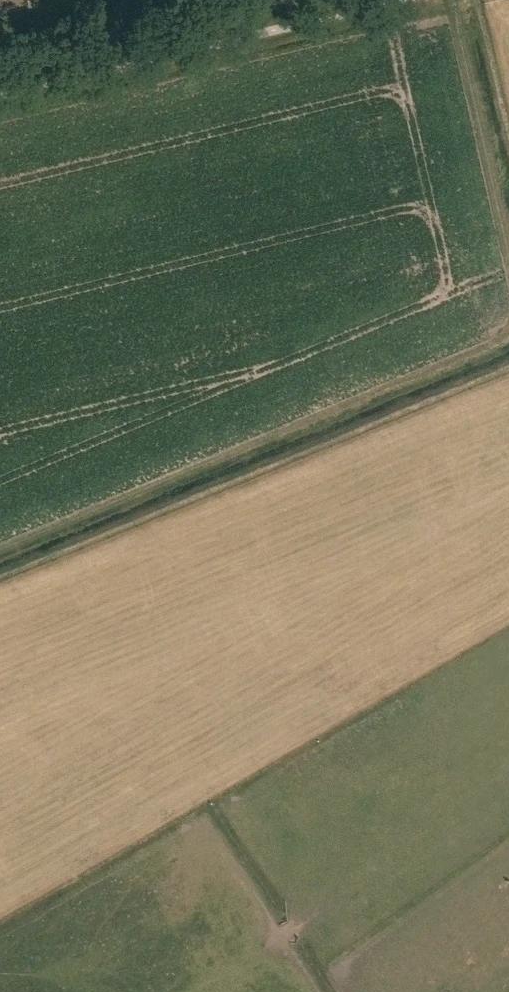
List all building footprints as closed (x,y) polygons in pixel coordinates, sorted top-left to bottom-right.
[(24,3),(24,0),(0,0),(0,9),(24,3)]
